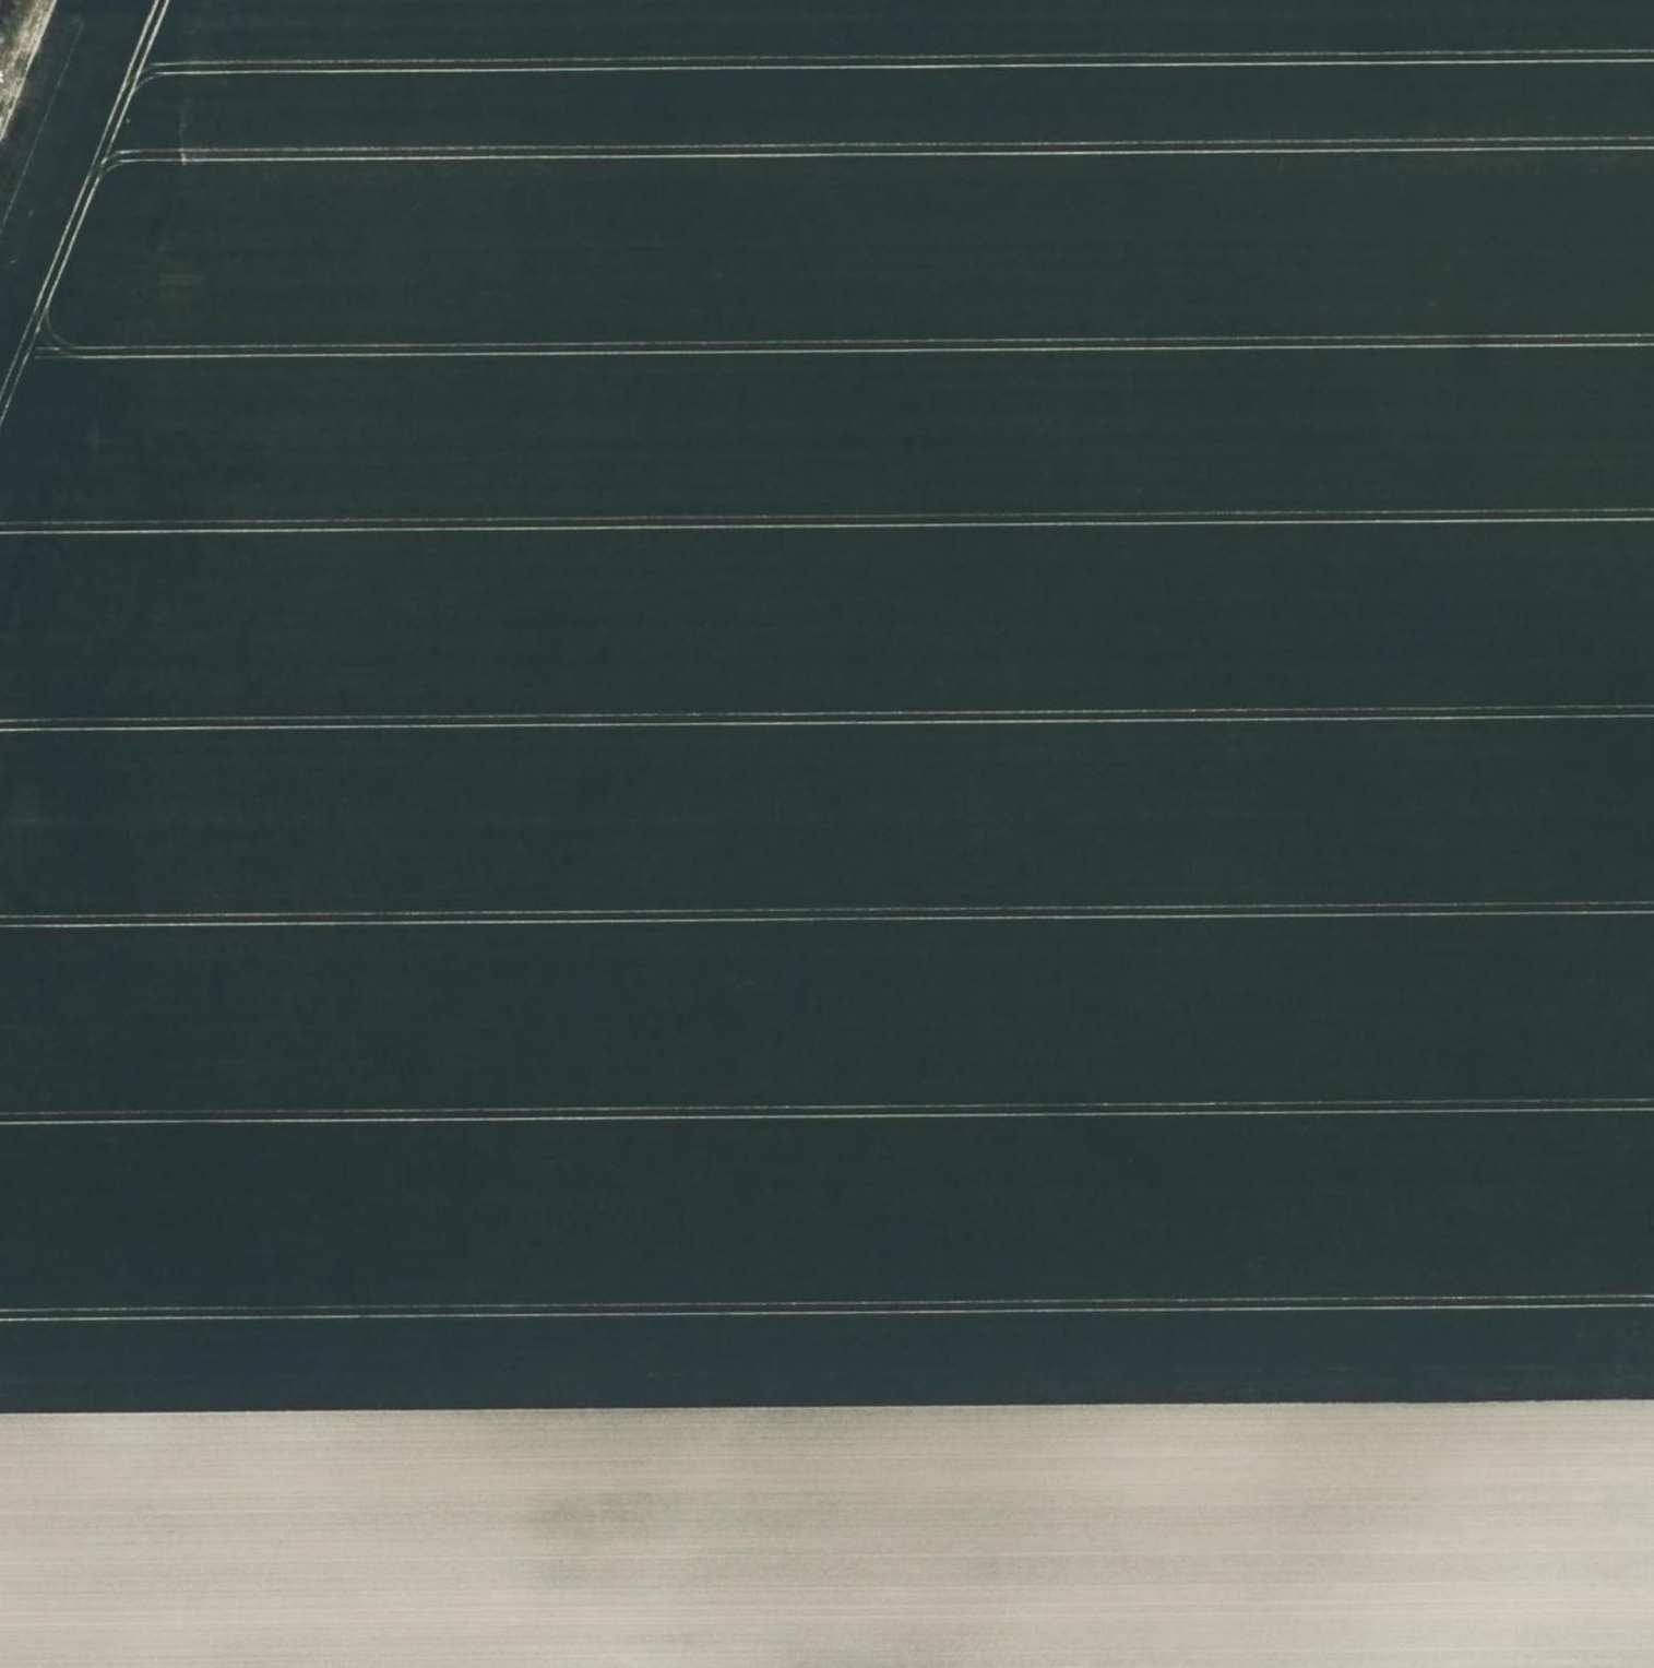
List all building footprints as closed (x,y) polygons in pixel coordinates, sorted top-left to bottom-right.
[(1639,1538),(1653,1560),(1653,1527),(1639,1538)]
